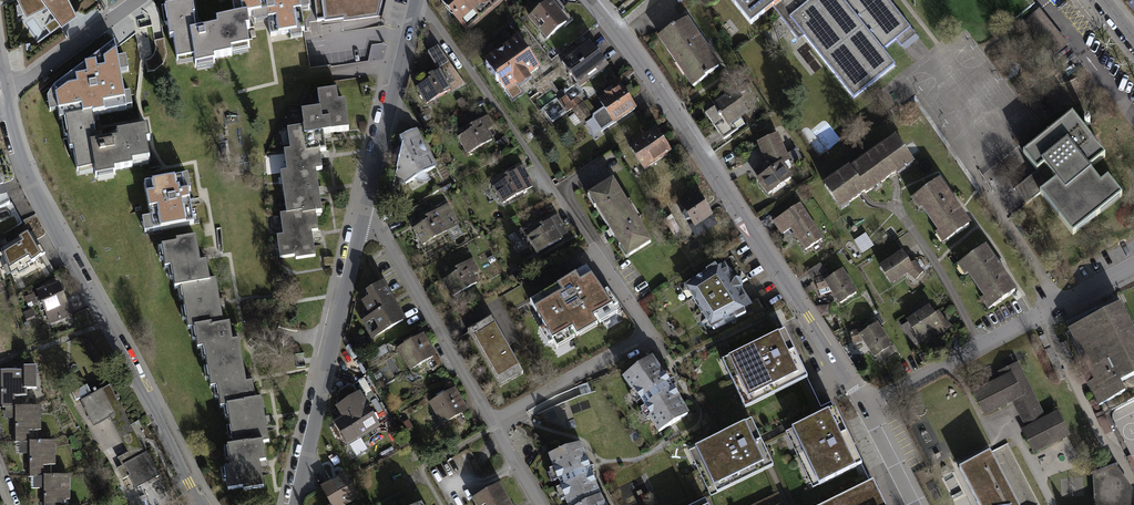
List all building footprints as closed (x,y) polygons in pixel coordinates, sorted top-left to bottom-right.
[(27,17),(48,7),(62,26),(79,15),(71,0),(18,0),(27,17)] [(244,18),(254,17),(256,24),(270,22),(273,36),(302,31),(299,13),(308,12),(306,0),(232,0),(235,20),(244,18)] [(324,22),(343,19),(344,23),(378,18),(383,0),(321,0),(324,22)] [(467,34),(508,0),(438,0),(467,34)] [(750,27),(772,9),(799,42),(804,38),(854,100),(896,67),(883,51),(896,41),(905,51),(920,39),(889,0),(729,0),(750,27)] [(551,2),(529,20),(548,43),(570,24),(551,2)] [(191,4),(162,8),(167,40),(172,39),(175,62),(193,59),(194,68),(212,65),(211,61),(230,58),(229,53),(246,50),(243,31),(246,31),(244,18),(235,20),(214,23),(215,30),(194,33),(192,18),(193,18),(191,4)] [(1069,45),(1040,11),(1024,23),(1053,57),(1069,45)] [(674,28),(657,39),(691,89),(706,79),(705,77),(719,67),(686,20),(675,29),(674,28)] [(519,40),(484,64),(507,95),(517,88),(520,92),(533,83),(531,79),(541,72),(519,40)] [(63,120),(91,115),(127,109),(114,41),(53,85),(59,121),(63,120)] [(590,43),(562,63),(579,86),(607,66),(590,43)] [(416,89),(426,106),(449,92),(451,94),(466,86),(438,48),(428,54),(438,71),(416,83),(419,87),(416,89)] [(622,88),(599,103),(603,109),(594,115),(593,120),(602,133),(614,125),(615,127),(637,112),(622,88)] [(318,91),(320,107),(302,110),(305,134),(349,129),(345,99),(338,101),(336,89),(318,91)] [(735,90),(711,106),(713,108),(705,114),(723,141),(737,131),(734,125),(751,114),(735,90)] [(571,103),(567,96),(559,102),(567,113),(572,110),(572,111),(582,104),(578,98),(571,103)] [(463,98),(456,102),(461,110),(468,106),(463,98)] [(593,117),(583,103),(582,104),(572,111),(582,125),(593,117)] [(91,115),(63,120),(69,151),(73,150),(77,172),(94,169),(96,179),(113,175),(113,171),(132,168),(131,163),(148,160),(145,142),(149,141),(146,128),(115,134),(116,139),(94,143),(92,129),(94,128),(91,115)] [(1072,115),(1023,154),(1037,171),(1044,165),(1057,180),(1040,194),(1072,235),(1122,196),(1108,178),(1101,184),(1089,169),(1105,156),(1072,115)] [(458,132),(473,154),(495,139),(480,118),(458,132)] [(828,151),(842,140),(826,120),(812,131),(828,151)] [(301,127),(287,128),(290,149),(284,150),(287,170),(280,171),(286,213),(280,214),(283,234),(277,236),(280,258),(295,255),(296,259),(315,256),(312,230),(318,230),(316,212),(322,211),(316,170),(322,168),(319,150),(304,153),(301,127)] [(397,136),(397,186),(436,164),(415,129),(397,136)] [(657,130),(629,149),(645,173),(673,155),(657,130)] [(777,135),(757,145),(769,172),(755,181),(767,197),(792,179),(784,167),(790,163),(777,135)] [(849,168),(821,187),(840,215),(897,177),(898,178),(915,167),(896,139),(849,170),(849,168)] [(496,179),(510,203),(532,190),(518,166),(496,179)] [(146,236),(196,226),(187,177),(146,185),(152,218),(143,220),(146,236)] [(11,206),(0,178),(0,210),(11,206)] [(939,182),(909,202),(917,214),(921,212),(938,235),(935,238),(942,248),(971,228),(939,182)] [(654,245),(615,183),(588,199),(627,262),(654,245)] [(699,193),(680,205),(693,225),(689,227),(697,240),(720,225),(699,193)] [(410,222),(420,242),(455,223),(444,203),(410,222)] [(800,206),(772,224),(781,237),(790,232),(805,254),(823,241),(800,206)] [(529,225),(543,251),(567,238),(552,212),(529,225)] [(1,248),(11,276),(18,272),(20,276),(30,270),(28,267),(46,257),(41,249),(38,250),(27,233),(1,248)] [(866,234),(855,242),(863,254),(875,246),(866,234)] [(243,492),(266,488),(261,462),(267,461),(264,444),(271,443),(263,398),(254,400),(251,383),(245,384),(238,339),(232,340),(229,322),(223,323),(216,278),(210,280),(206,260),(199,261),(195,236),(176,240),(177,243),(162,246),(166,268),(172,267),(175,287),(182,285),(189,327),(195,326),(199,347),(204,346),(211,387),(216,386),(220,408),(227,407),(233,444),(227,445),(231,466),(224,467),(228,491),(242,488),(243,492)] [(986,248),(956,269),(964,281),(968,278),(985,302),(982,304),(989,314),(1018,294),(986,248)] [(903,254),(880,268),(892,287),(908,276),(916,282),(925,273),(918,268),(915,263),(911,265),(903,254)] [(445,269),(462,298),(485,285),(467,255),(445,269)] [(725,259),(684,283),(710,327),(751,303),(725,259)] [(827,272),(821,263),(807,272),(813,282),(816,280),(815,278),(820,276),(827,272)] [(820,276),(815,278),(816,280),(820,294),(831,291),(840,303),(858,291),(843,267),(829,276),(828,273),(820,276)] [(540,331),(549,347),(554,344),(558,352),(619,317),(614,310),(619,307),(608,291),(602,294),(587,273),(531,306),(544,328),(540,331)] [(37,292),(50,326),(73,318),(60,284),(37,292)] [(361,323),(372,342),(406,322),(384,284),(365,295),(369,300),(361,304),(369,319),(361,323)] [(25,298),(29,308),(37,305),(33,295),(25,298)] [(1119,301),(1066,328),(1093,380),(1087,382),(1098,404),(1126,390),(1121,380),(1133,373),(1133,330),(1119,301)] [(931,303),(906,319),(919,338),(935,328),(944,335),(952,325),(946,319),(939,309),(936,311),(931,303)] [(35,317),(32,310),(23,313),(26,321),(35,317)] [(466,332),(501,390),(526,375),(492,317),(466,332)] [(854,344),(863,341),(874,357),(875,356),(880,362),(895,352),(891,346),(893,344),(878,322),(865,329),(864,326),(849,331),(854,344)] [(808,375),(785,327),(781,329),(722,358),(745,406),(804,377),(808,375)] [(397,350),(410,372),(437,357),(429,344),(437,340),(431,330),(397,350)] [(651,355),(620,375),(657,432),(689,412),(651,355)] [(999,376),(971,390),(984,416),(1013,401),(1026,427),(1022,430),(1033,453),(1070,435),(1057,409),(1045,415),(1018,361),(997,371),(999,376)] [(4,407),(5,418),(15,418),(15,441),(16,442),(16,453),(29,453),(29,477),(31,477),(31,489),(44,489),(44,504),(68,504),(68,499),(70,499),(70,473),(51,474),(51,465),(55,465),(55,440),(37,440),(37,429),(41,429),(41,404),(23,404),(23,396),(27,396),(27,387),(36,387),(36,365),(23,365),(23,369),(0,369),(0,370),(0,408),(4,407)] [(109,384),(81,400),(85,407),(84,408),(94,426),(109,418),(128,452),(118,457),(122,465),(117,467),(123,479),(128,476),(135,488),(160,475),(147,450),(145,451),(109,384)] [(334,423),(348,447),(380,428),(360,395),(358,396),(353,387),(350,386),(339,392),(336,404),(338,408),(336,409),(342,418),(334,423)] [(429,404),(442,427),(468,412),(455,389),(429,404)] [(830,409),(787,431),(815,485),(857,464),(830,409)] [(1103,411),(1095,414),(1105,435),(1112,432),(1103,411)] [(409,421),(402,425),(406,432),(413,428),(409,421)] [(743,424),(693,449),(713,490),(763,465),(743,424)] [(404,437),(396,442),(400,450),(409,445),(404,437)] [(546,456),(565,504),(604,504),(600,498),(580,445),(546,456)] [(957,466),(977,504),(1018,504),(989,449),(957,466)] [(1117,463),(1090,473),(1091,475),(1092,474),(1094,503),(1096,504),(1130,504),(1131,488),(1116,465),(1117,465),(1117,463)] [(327,504),(352,504),(359,502),(345,476),(319,490),(327,504)] [(875,479),(820,504),(887,504),(875,479)] [(149,482),(151,499),(164,497),(161,481),(149,482)] [(475,497),(479,504),(513,504),(502,484),(475,497)] [(1025,504),(1037,504),(1037,496),(1025,497),(1025,504)]
